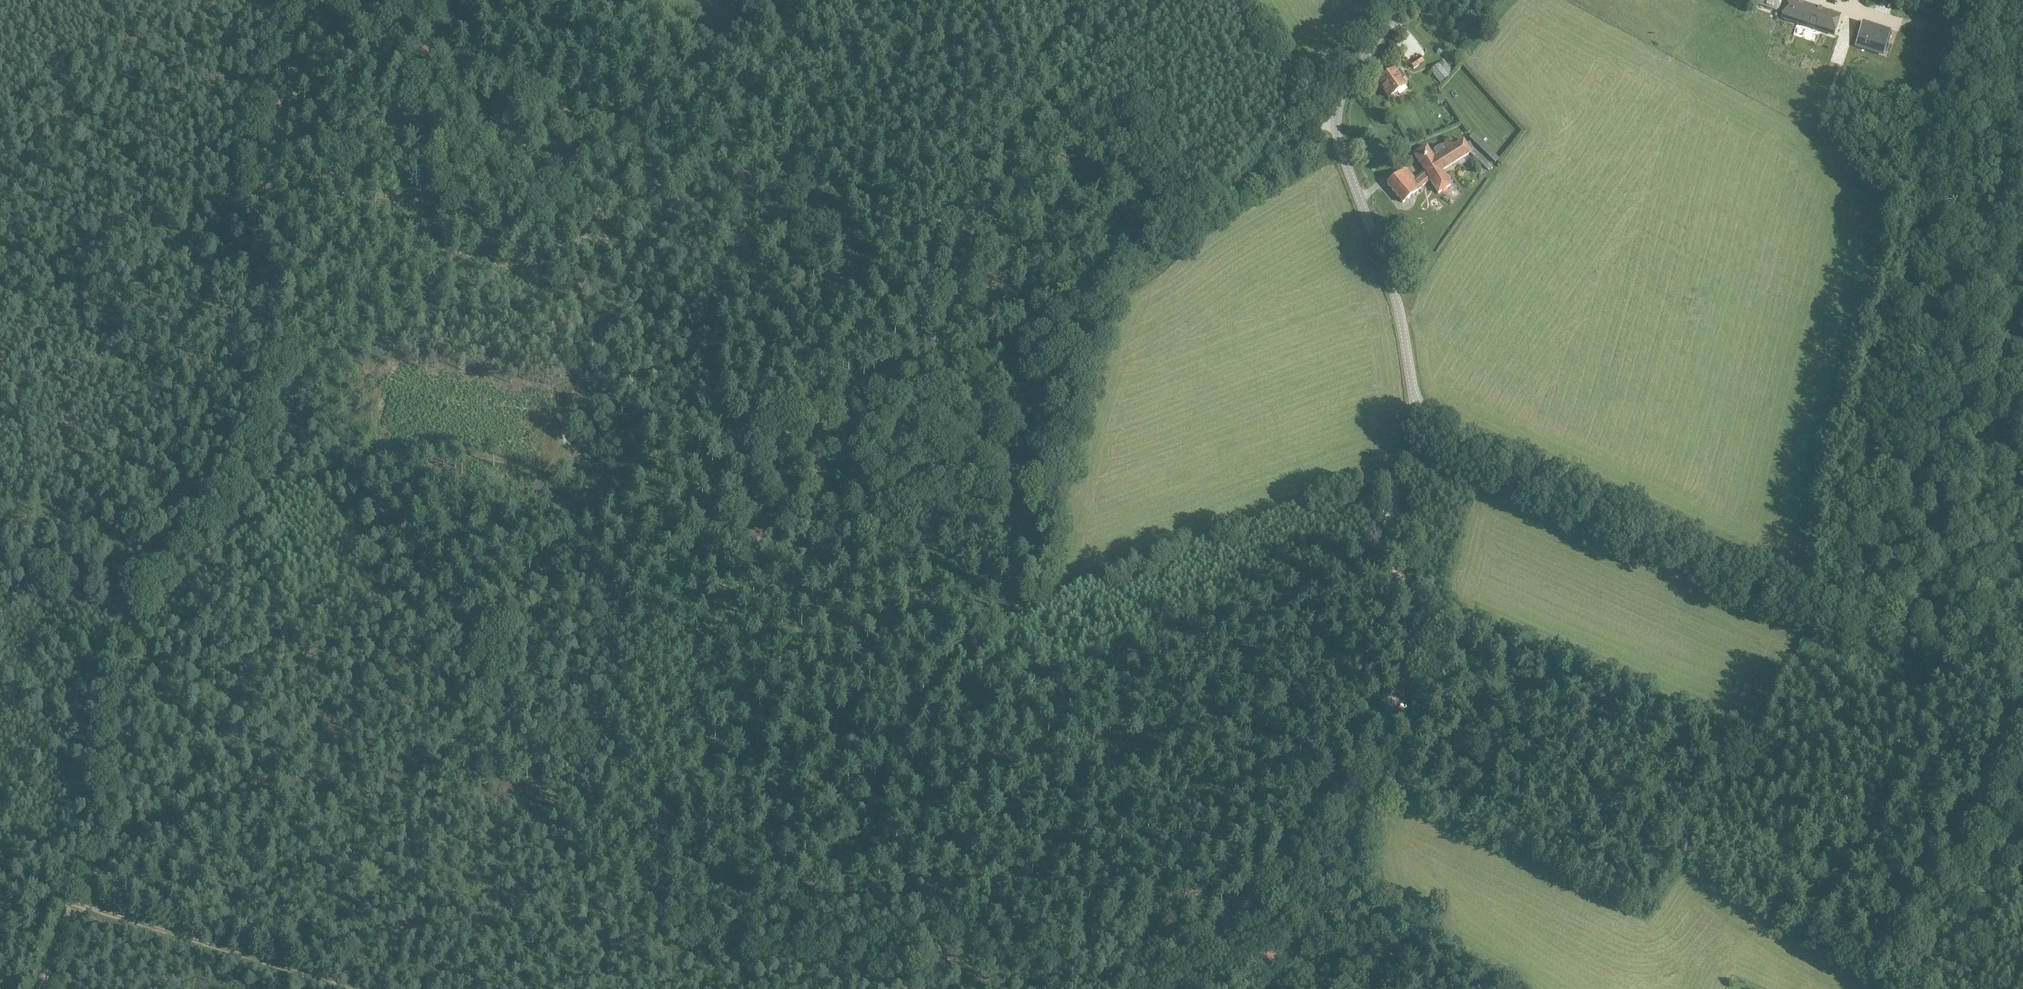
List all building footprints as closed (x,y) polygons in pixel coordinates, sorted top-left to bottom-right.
[(1758,5),(1779,12),(1780,8),(1782,0),(1760,0),(1758,5)] [(1780,8),(1785,10),(1782,19),(1834,36),(1840,16),(1792,0),(1789,0),(1787,0),(1782,0),(1780,8)] [(1891,11),(1892,0),(1883,0),(1882,11),(1891,11)] [(1863,23),(1858,39),(1859,40),(1859,39),(1871,43),(1869,49),(1885,54),(1892,32),(1863,23)] [(1804,34),(1790,36),(1791,43),(1805,41),(1804,34)] [(1410,63),(1414,69),(1423,62),(1419,57),(1410,63)] [(1430,71),(1440,84),(1452,74),(1442,61),(1430,71)] [(1396,72),(1395,71),(1378,82),(1389,98),(1405,87),(1401,81),(1405,78),(1400,70),(1396,72)] [(1431,154),(1427,147),(1414,155),(1425,172),(1415,180),(1406,170),(1388,185),(1403,203),(1430,180),(1438,193),(1450,186),(1441,171),(1471,153),(1463,141),(1453,148),(1449,142),(1431,154)] [(124,925),(127,933),(134,930),(130,922),(124,925)]
